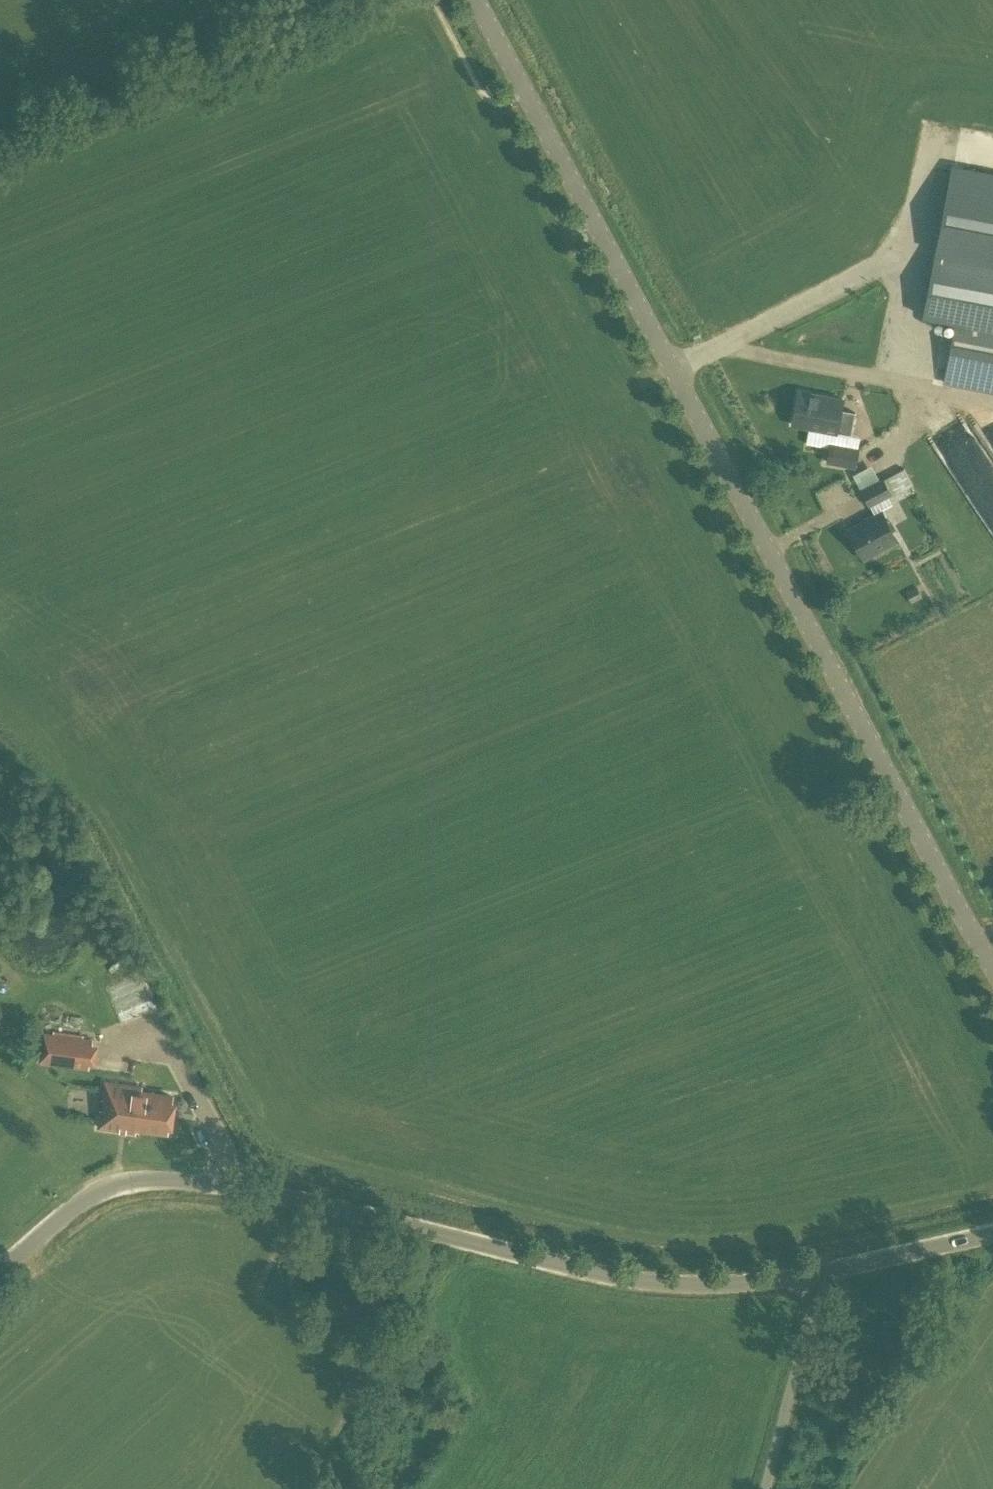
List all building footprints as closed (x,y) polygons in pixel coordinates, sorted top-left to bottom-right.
[(923,317),(954,323),(943,382),(992,391),(992,179),(952,170),(923,317)] [(798,391),(792,424),(808,427),(851,435),(855,413),(841,410),(843,399),(819,395),(811,393),(798,391)] [(829,445),(825,462),(856,468),(856,467),(859,450),(860,447),(857,447),(831,442),(829,441),(829,445)] [(887,475),(895,494),(913,486),(905,467),(887,475)] [(878,479),(861,488),(863,493),(870,506),(884,498),(891,494),(893,494),(884,477),(883,476),(878,479)] [(898,540),(882,511),(848,529),(864,558),(898,540)] [(95,1064),(98,1044),(92,1044),(93,1038),(43,1032),(39,1062),(89,1068),(89,1063),(95,1064)] [(167,1132),(172,1095),(141,1091),(141,1086),(105,1081),(99,1128),(135,1132),(135,1128),(167,1132)]
